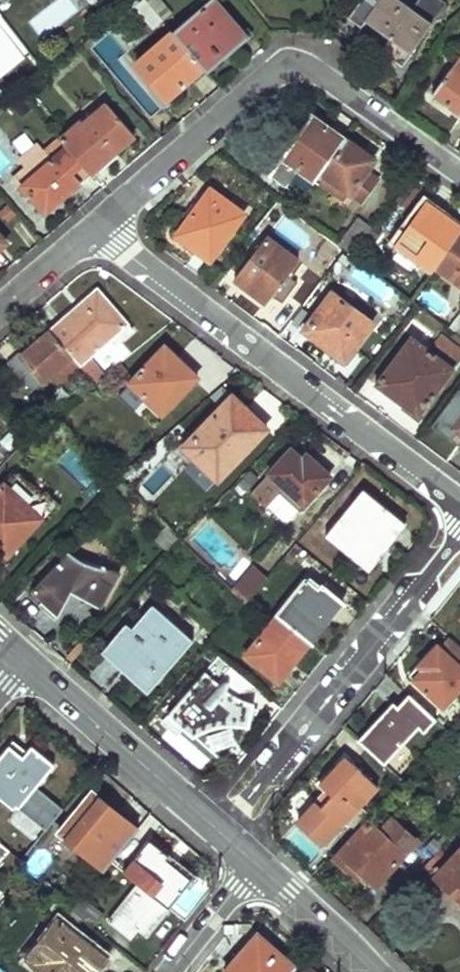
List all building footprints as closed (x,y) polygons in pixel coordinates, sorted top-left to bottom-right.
[(215,0),(208,0),(172,32),(202,67),(206,72),(223,58),(219,55),(244,33),(215,0)] [(397,0),(361,0),(347,19),(361,29),(365,21),(391,40),(383,52),(402,66),(431,25),(397,0)] [(170,13),(160,1),(152,9),(162,20),(170,13)] [(152,9),(149,5),(140,15),(152,28),(162,20),(152,9)] [(2,15),(0,17),(0,77),(23,59),(13,47),(22,40),(2,15)] [(172,32),(171,31),(135,63),(165,100),(202,67),(172,32)] [(452,67),(459,73),(459,55),(452,67)] [(452,67),(433,95),(459,115),(459,73),(452,67)] [(132,133),(105,102),(82,122),(78,118),(58,136),(89,171),(132,133)] [(344,138),(312,115),(268,173),(302,197),(320,171),(344,138)] [(89,171),(58,136),(43,149),(36,142),(17,159),(26,168),(13,179),(42,213),(89,171)] [(374,159),(344,138),(320,171),(360,200),(375,179),(364,172),(374,159)] [(245,212),(210,187),(206,193),(202,189),(184,213),(190,217),(177,233),(211,259),(245,212)] [(441,214),(425,203),(398,242),(435,269),(436,267),(459,235),(438,219),(441,214)] [(371,230),(358,220),(340,245),(345,249),(353,255),(371,230)] [(299,258),(267,234),(235,276),(267,300),(272,293),(284,302),(299,281),(288,272),(299,258)] [(459,235),(436,267),(459,284),(459,234),(459,235)] [(340,245),(332,239),(325,247),(339,257),(345,249),(340,245)] [(389,309),(380,322),(393,330),(410,302),(354,268),(345,283),(389,309)] [(375,321),(333,289),(303,328),(345,360),(375,321)] [(133,329),(97,290),(50,330),(71,356),(78,363),(112,335),(118,343),(133,329)] [(451,328),(459,334),(459,316),(451,328)] [(71,356),(50,330),(21,354),(19,352),(7,361),(29,388),(41,378),(42,381),(71,356)] [(440,333),(430,347),(414,335),(377,383),(418,415),(459,358),(459,349),(440,333)] [(197,375),(165,346),(131,383),(164,412),(197,375)] [(264,426),(231,393),(204,421),(200,417),(187,431),(190,435),(182,444),(215,476),(264,426)] [(53,416),(43,406),(32,415),(42,425),(53,416)] [(328,474),(305,453),(300,458),(289,448),(248,492),(264,506),(265,504),(279,490),(297,507),(328,474)] [(133,471),(129,467),(116,478),(121,482),(133,471)] [(7,483),(0,490),(0,537),(13,550),(43,518),(32,507),(43,495),(24,478),(14,490),(7,483)] [(121,482),(116,478),(111,484),(126,498),(131,493),(121,482)] [(410,519),(366,483),(362,488),(393,514),(355,559),(368,570),(410,519)] [(393,514),(362,488),(325,533),(325,534),(321,541),(331,549),(336,544),(355,559),(393,514)] [(283,521),(297,507),(279,490),(265,504),(283,521)] [(162,555),(176,540),(149,515),(135,530),(162,555)] [(85,560),(70,550),(34,590),(60,614),(70,587),(102,606),(115,584),(100,575),(105,565),(93,563),(85,560)] [(266,577),(252,566),(232,591),(244,603),(250,596),(266,577)] [(316,588),(304,579),(276,617),(307,641),(309,642),(343,600),(320,583),(316,588)] [(187,631),(157,604),(133,630),(130,626),(106,653),(140,683),(156,667),(163,674),(185,650),(177,643),(187,631)] [(307,641),(276,617),(245,659),(277,683),(298,658),(295,656),(307,641)] [(448,637),(438,647),(436,645),(409,674),(442,705),(458,688),(459,690),(459,649),(448,637)] [(219,682),(205,671),(169,714),(193,734),(197,731),(206,728),(216,724),(228,723),(238,724),(248,727),(254,704),(241,699),(228,689),(229,680),(225,677),(219,682)] [(435,719),(408,694),(397,706),(392,702),(357,741),(384,765),(418,727),(423,732),(435,719)] [(448,730),(459,741),(459,718),(448,730)] [(0,752),(0,786),(18,801),(52,760),(30,743),(23,751),(9,740),(0,752)] [(377,788),(344,757),(319,784),(326,791),(297,822),(323,846),(377,788)] [(91,788),(59,828),(93,856),(126,816),(91,788)] [(393,843),(371,822),(336,860),(351,873),(357,868),(375,885),(413,845),(401,834),(393,843)] [(148,836),(121,868),(137,881),(165,903),(188,875),(163,855),(167,851),(148,836)] [(441,876),(459,894),(459,855),(441,876)] [(137,881),(107,916),(123,929),(129,921),(145,933),(168,905),(165,903),(137,881)] [(83,893),(72,907),(81,914),(91,921),(102,908),(83,893)] [(29,957),(48,971),(95,971),(110,954),(72,925),(81,914),(72,907),(59,896),(48,910),(60,918),(29,957)] [(250,928),(219,966),(227,971),(285,971),(293,963),(250,928)]
